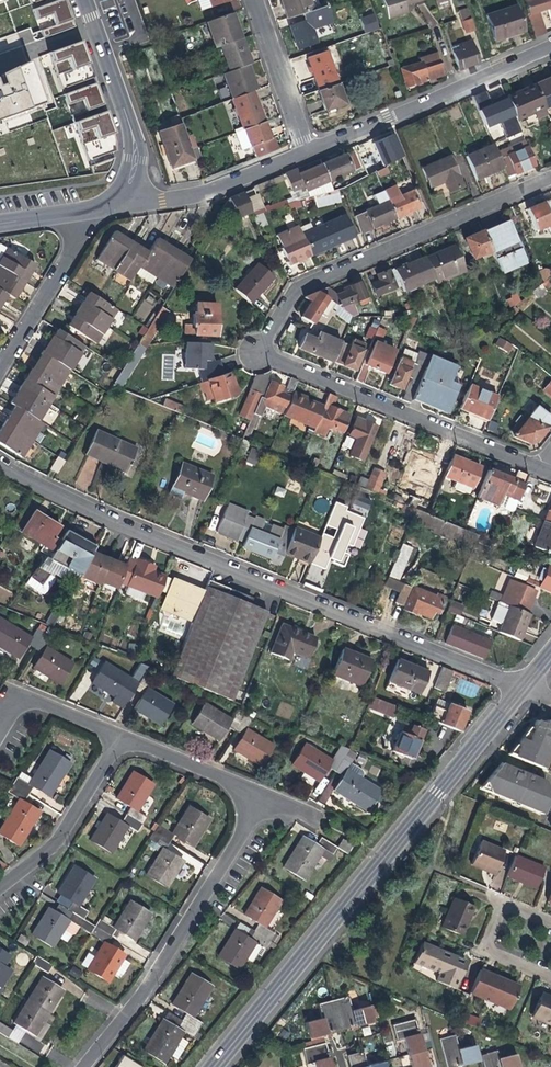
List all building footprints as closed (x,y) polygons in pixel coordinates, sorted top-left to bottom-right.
[(64,0),(60,0),(32,10),(43,39),(74,28),(64,1),(64,0)] [(228,1),(227,0),(196,0),(200,11),(228,1)] [(282,8),(287,20),(294,18),(312,11),(308,0),(280,0),(282,8)] [(405,7),(411,5),(410,0),(381,0),(387,19),(399,15),(407,13),(405,7)] [(527,15),(538,11),(545,9),(550,7),(550,3),(550,0),(522,0),(527,15)] [(296,24),(289,26),(293,38),(298,51),(316,45),(311,29),(331,22),(325,7),(312,11),(294,18),(296,24)] [(458,10),(466,34),(477,30),(469,7),(458,10)] [(494,39),(508,34),(508,37),(516,34),(523,32),(515,7),(487,16),(494,39)] [(538,11),(527,15),(534,38),(546,34),(538,11)] [(214,49),(218,47),(241,39),(237,28),(234,29),(233,26),(229,15),(205,23),(214,49)] [(377,29),(372,15),(358,20),(363,34),(377,29)] [(218,47),(227,73),(247,66),(250,65),(245,52),(241,39),(218,47)] [(94,81),(79,41),(46,53),(63,95),(95,84),(94,81)] [(452,53),(458,70),(469,66),(478,63),(471,42),(457,46),(459,51),(452,53)] [(311,73),(318,91),(336,85),(337,84),(326,52),(306,59),(309,67),(306,68),(308,72),(308,74),(311,73)] [(435,55),(427,58),(428,61),(434,78),(442,76),(435,55)] [(42,109),(41,105),(43,104),(27,61),(0,75),(0,124),(42,109)] [(434,78),(428,61),(419,64),(401,70),(406,87),(423,82),(434,78)] [(251,78),(247,66),(227,73),(222,75),(231,100),(252,93),(256,91),(251,78)] [(533,85),(544,110),(550,107),(550,77),(547,79),(533,85)] [(115,141),(95,84),(63,95),(89,166),(114,158),(114,154),(115,151),(115,141)] [(343,104),(336,85),(318,91),(317,91),(321,101),(324,111),(343,104)] [(546,115),(544,110),(533,85),(519,91),(505,97),(516,122),(524,118),(527,124),(546,115)] [(222,98),(229,96),(226,87),(219,89),(222,98)] [(485,91),(472,97),(476,106),(489,101),(485,91)] [(253,95),(252,93),(231,100),(242,131),(246,129),(263,123),(259,113),(253,95)] [(256,94),(253,95),(259,113),(262,112),(259,103),(256,94)] [(252,146),(269,140),(266,132),(263,123),(246,129),(252,146)] [(193,161),(193,160),(189,149),(181,125),(158,133),(171,168),(188,162),(193,161)] [(252,146),(246,129),(242,131),(234,133),(240,150),(252,146)] [(269,140),(252,146),(257,159),(277,152),(272,139),(269,140)] [(401,158),(395,145),(383,150),(389,164),(401,158)] [(491,174),(503,169),(499,159),(493,145),(465,156),(476,180),(491,174)] [(196,147),(189,149),(193,160),(200,157),(196,147)] [(515,152),(523,171),(535,166),(527,147),(515,152)] [(339,158),(323,165),(329,181),(360,169),(354,152),(339,158)] [(523,171),(515,152),(499,159),(503,169),(504,171),(507,178),(515,174),(523,171)] [(462,186),(449,157),(422,169),(431,188),(438,185),(444,182),(449,192),(462,186)] [(114,158),(89,166),(91,174),(107,172),(111,165),(114,158)] [(308,171),(299,174),(306,191),(329,181),(323,165),(308,171)] [(386,167),(375,172),(378,178),(389,173),(386,167)] [(302,193),(306,191),(299,174),(297,170),(285,174),(292,191),(300,188),(302,193)] [(384,190),(389,202),(396,218),(409,213),(419,208),(412,192),(400,197),(395,185),(384,190)] [(243,191),(229,196),(233,206),(238,219),(252,214),(243,191)] [(228,214),(233,206),(229,196),(222,210),(228,214)] [(298,200),(287,205),(290,212),(301,207),(298,200)] [(546,201),(543,202),(544,204),(541,205),(539,206),(538,204),(526,209),(535,231),(547,226),(550,224),(550,212),(546,201)] [(365,212),(372,229),(380,226),(396,218),(389,202),(365,212)] [(361,234),(372,229),(365,212),(354,217),(361,234)] [(258,227),(267,224),(264,213),(255,215),(258,227)] [(327,229),(304,239),(311,256),(337,244),(353,237),(344,216),(325,225),(327,229)] [(491,251),(493,255),(518,244),(508,220),(498,224),(483,231),(491,251)] [(301,260),(311,256),(304,239),(302,235),(298,227),(278,236),(283,248),(282,249),(289,265),(301,260)] [(97,260),(113,271),(132,242),(124,237),(115,231),(97,260)] [(472,259),(481,255),(491,251),(483,231),(473,235),(464,239),(472,259)] [(139,268),(156,279),(175,249),(168,244),(158,238),(149,253),(139,268)] [(130,282),(139,268),(149,253),(139,247),(132,242),(113,271),(130,282)] [(518,244),(493,255),(500,272),(525,261),(518,244)] [(441,252),(425,258),(434,279),(435,281),(455,273),(456,275),(465,271),(454,246),(441,252)] [(26,283),(31,275),(36,265),(7,248),(0,260),(0,267),(26,283)] [(156,279),(173,289),(179,279),(192,259),(183,254),(175,249),(156,279)] [(482,259),(493,255),(491,251),(481,255),(482,259)] [(404,292),(434,279),(425,258),(425,257),(411,263),(395,270),(401,284),(404,292)] [(527,264),(525,261),(500,272),(502,275),(527,264)] [(258,265),(236,291),(249,303),(261,290),(272,277),(258,265)] [(8,294),(16,299),(21,290),(26,283),(0,267),(0,289),(8,294)] [(376,295),(401,284),(395,270),(394,268),(385,272),(378,275),(380,281),(372,284),(376,295)] [(538,286),(545,291),(550,287),(550,280),(549,277),(543,282),(538,286)] [(337,294),(351,304),(360,301),(361,304),(369,301),(361,282),(353,285),(347,287),(348,290),(337,294)] [(537,299),(545,291),(538,286),(531,292),(537,299)] [(351,304),(337,294),(329,288),(319,292),(351,316),(356,314),(351,304)] [(8,294),(0,289),(0,308),(3,304),(8,294)] [(511,295),(512,297),(515,305),(520,301),(516,292),(511,295)] [(83,302),(79,309),(108,327),(118,311),(89,293),(83,302)] [(146,295),(137,316),(146,320),(155,299),(146,295)] [(510,309),(515,305),(512,297),(506,300),(510,309)] [(313,323),(324,306),(313,299),(310,304),(302,316),(313,323)] [(184,324),(184,335),(215,336),(216,323),(217,305),(197,304),(196,314),(193,314),(192,325),(184,324)] [(112,386),(121,390),(169,313),(161,307),(112,386)] [(97,345),(108,327),(79,309),(74,317),(68,327),(97,345)] [(409,325),(412,317),(408,316),(382,316),(380,321),(405,327),(409,325)] [(377,327),(362,363),(370,366),(378,370),(384,372),(390,360),(392,355),(378,349),(385,330),(377,327)] [(333,361),(341,341),(319,332),(316,341),(304,336),(299,348),(320,357),(332,362),(333,361)] [(47,344),(41,353),(70,371),(81,354),(52,336),(47,344)] [(507,353),(511,345),(498,338),(494,346),(507,353)] [(345,366),(354,370),(365,344),(353,339),(350,345),(341,341),(333,361),(345,366)] [(214,368),(214,342),(186,342),(185,368),(214,368)] [(430,354),(422,351),(418,359),(410,378),(402,399),(410,402),(411,399),(414,394),(430,354)] [(59,389),(70,371),(41,353),(36,361),(30,371),(59,389)] [(418,359),(403,353),(389,385),(396,388),(400,390),(406,377),(410,378),(418,359)] [(457,365),(430,354),(414,394),(440,405),(443,398),(452,402),(459,385),(450,382),(457,365)] [(223,375),(234,371),(230,358),(219,362),(223,375)] [(233,358),(230,358),(234,371),(241,368),(238,364),(236,360),(234,361),(233,358)] [(393,361),(390,360),(384,372),(388,374),(393,361)] [(363,383),(370,366),(362,363),(355,380),(363,383)] [(250,390),(261,394),(267,380),(271,370),(269,370),(269,371),(266,372),(264,372),(262,373),(259,374),(257,374),(256,374),(249,390),(250,390)] [(25,379),(20,387),(49,405),(59,389),(30,371),(25,379)] [(291,378),(287,388),(285,392),(289,394),(292,395),(292,394),(298,381),(291,378)] [(550,398),(550,379),(542,391),(550,398)] [(204,392),(210,389),(207,380),(198,383),(201,392),(204,392)] [(281,414),(289,394),(285,392),(287,388),(280,385),(267,380),(261,394),(253,414),(261,417),(265,408),(281,414)] [(470,385),(460,409),(472,414),(487,420),(497,397),(470,385)] [(10,403),(15,406),(39,421),(49,405),(20,387),(16,393),(10,403)] [(213,398),(210,389),(204,392),(207,400),(213,398)] [(261,394),(250,390),(239,416),(250,421),(253,414),(261,394)] [(322,412),(323,408),(324,407),(310,401),(292,394),(292,395),(283,416),(315,429),(322,412)] [(325,413),(322,412),(315,429),(313,432),(324,436),(327,427),(342,433),(349,415),(342,412),(333,408),(338,397),(329,394),(324,407),(323,408),(327,410),(325,413)] [(438,410),(440,405),(414,394),(411,399),(427,406),(438,410)] [(447,414),(452,402),(443,398),(440,405),(438,410),(447,414)] [(165,399),(162,407),(180,414),(184,407),(165,399)] [(44,424),(39,421),(15,406),(10,415),(5,423),(33,441),(44,424)] [(550,424),(550,422),(550,418),(537,407),(530,416),(550,424)] [(550,424),(530,416),(513,437),(528,442),(533,440),(538,438),(550,424)] [(357,418),(349,436),(357,439),(353,448),(365,453),(376,426),(369,423),(357,418)] [(33,441),(5,423),(0,431),(0,444),(22,458),(33,441)] [(127,469),(136,448),(97,430),(86,455),(106,464),(108,461),(115,464),(127,469)] [(346,436),(343,446),(351,448),(354,438),(346,436)] [(444,468),(449,455),(440,452),(434,464),(444,468)] [(256,457),(248,454),(245,462),(253,465),(256,457)] [(50,469),(57,474),(65,461),(58,456),(50,469)] [(444,477),(455,481),(472,488),(480,469),(470,465),(465,463),(466,461),(453,456),(444,477)] [(412,498),(418,500),(419,501),(432,469),(422,465),(410,460),(404,475),(409,477),(402,494),(412,498)] [(183,463),(174,484),(186,489),(193,492),(191,496),(202,500),(203,496),(212,475),(183,463)] [(366,490),(377,495),(380,489),(386,474),(375,469),(366,490)] [(518,502),(525,485),(514,480),(503,476),(489,470),(477,498),(496,506),(501,495),(518,502)] [(518,472),(514,480),(525,485),(529,476),(518,472)] [(366,489),(368,482),(361,479),(358,486),(366,489)] [(472,488),(455,481),(452,488),(469,495),(472,488)] [(275,495),(284,497),(286,489),(277,486),(275,495)] [(387,491),(380,489),(377,495),(384,498),(387,491)] [(370,499),(356,493),(350,509),(364,514),(370,499)] [(414,509),(418,500),(412,498),(409,506),(414,509)] [(237,540),(239,537),(248,515),(249,511),(230,504),(218,532),(227,536),(237,540)] [(50,520),(35,511),(22,532),(54,552),(61,541),(54,537),(60,527),(50,520)] [(474,544),(477,536),(416,511),(413,519),(474,544)] [(251,526),(262,531),(267,519),(257,515),(256,518),(248,515),(239,537),(245,539),(251,526)] [(544,521),(534,546),(550,553),(550,524),(544,521)] [(273,524),(269,534),(289,542),(294,530),(285,526),(283,529),(273,524)] [(284,553),(289,542),(269,534),(262,531),(251,526),(245,539),(242,547),(258,554),(271,559),(270,562),(279,566),(284,553)] [(295,527),(294,530),(289,542),(284,553),(297,559),(310,564),(320,538),(295,527)] [(83,542),(66,532),(61,541),(54,552),(50,559),(65,567),(61,573),(67,577),(68,575),(70,572),(80,577),(92,553),(94,549),(83,542)] [(402,543),(387,577),(398,582),(413,548),(402,543)] [(116,591),(119,584),(126,567),(116,563),(105,558),(92,553),(80,577),(78,581),(76,585),(97,594),(101,583),(104,585),(101,593),(113,597),(116,591)] [(65,567),(50,559),(46,557),(26,585),(37,594),(43,595),(47,591),(54,579),(56,581),(61,573),(65,567)] [(126,567),(119,584),(156,600),(166,576),(153,570),(148,568),(149,564),(138,560),(137,561),(130,558),(126,567)] [(495,569),(503,572),(506,566),(498,563),(495,569)] [(550,593),(550,582),(550,581),(550,570),(546,568),(542,578),(529,572),(525,582),(550,593)] [(70,572),(68,575),(78,581),(80,577),(70,572)] [(383,586),(399,593),(403,584),(398,582),(387,577),(383,586)] [(161,610),(192,622),(205,590),(191,585),(174,578),(161,610)] [(209,580),(205,590),(192,622),(174,666),(169,677),(231,702),(268,611),(250,604),(227,595),(229,588),(209,580)] [(501,602),(509,605),(527,613),(533,600),(536,591),(511,580),(501,602)] [(411,587),(403,584),(399,593),(395,603),(404,606),(402,609),(409,612),(414,614),(415,612),(429,618),(432,611),(438,614),(445,598),(437,594),(436,597),(412,586),(411,587)] [(243,594),(229,588),(227,595),(250,604),(253,598),(243,594)] [(498,601),(500,601),(502,596),(491,591),(489,596),(498,601)] [(452,600),(448,611),(459,616),(464,605),(452,600)] [(500,626),(509,605),(501,602),(500,601),(498,601),(490,621),(500,626)] [(530,614),(527,613),(509,605),(500,626),(497,632),(519,641),(525,625),(530,614)] [(46,625),(52,628),(61,610),(56,607),(46,625)] [(32,637),(0,617),(0,647),(1,648),(18,659),(27,644),(32,637)] [(32,637),(27,644),(35,649),(46,633),(44,631),(46,627),(40,624),(32,637)] [(308,658),(317,637),(302,631),(282,624),(271,651),(290,659),(292,652),(308,658)] [(465,651),(484,659),(492,641),(453,625),(445,643),(465,651)] [(42,654),(47,646),(53,637),(46,633),(35,649),(42,654)] [(74,663),(47,646),(42,654),(33,668),(45,675),(60,685),(74,663)] [(362,685),(372,661),(360,657),(352,654),(353,651),(343,648),(333,674),(362,685)] [(428,671),(419,667),(418,669),(414,668),(407,665),(408,663),(398,659),(385,689),(399,695),(400,691),(407,694),(409,690),(419,695),(428,671)] [(133,679),(132,678),(104,661),(91,683),(106,692),(119,701),(128,686),(133,679)] [(162,674),(169,677),(174,666),(166,663),(162,674)] [(133,679),(128,686),(136,691),(146,674),(149,670),(140,664),(132,678),(133,679)] [(444,691),(452,670),(442,665),(434,687),(444,691)] [(142,695),(147,687),(153,678),(146,674),(136,691),(142,695)] [(174,705),(147,687),(142,695),(133,709),(150,720),(161,726),(174,705)] [(398,707),(371,696),(367,707),(393,717),(398,707)] [(429,719),(459,731),(465,717),(468,711),(437,698),(429,719)] [(228,726),(233,719),(205,702),(192,723),(206,732),(219,740),(228,726)] [(233,719),(228,726),(235,731),(245,715),(238,710),(233,719)] [(235,731),(242,735),(247,728),(252,719),(245,715),(235,731)] [(521,738),(519,744),(515,753),(508,750),(507,752),(549,769),(550,765),(550,722),(545,720),(544,723),(536,720),(533,728),(527,740),(521,738)] [(417,745),(424,729),(405,722),(393,751),(411,759),(417,745)] [(275,745),(247,728),(242,735),(233,749),(248,758),(261,766),(275,745)] [(328,767),(332,760),(304,743),(291,765),(305,773),(319,781),(328,767)] [(332,760),(328,767),(336,772),(345,755),(348,751),(349,750),(341,745),(332,760)] [(50,749),(28,784),(33,787),(50,797),(61,779),(71,762),(50,749)] [(356,755),(348,751),(345,755),(353,760),(356,755)] [(346,769),(349,764),(350,764),(353,760),(345,755),(336,772),(342,776),(346,769)] [(359,755),(357,760),(364,763),(366,757),(359,755)] [(545,780),(500,761),(490,775),(486,781),(489,790),(514,801),(515,799),(521,801),(520,803),(534,809),(536,804),(545,808),(548,799),(550,795),(545,780)] [(346,769),(362,778),(362,776),(362,775),(362,774),(362,773),(361,772),(360,771),(359,770),(350,764),(349,764),(346,769)] [(382,790),(362,778),(346,769),(342,776),(333,790),(349,800),(369,812),(382,790)] [(116,798),(130,807),(138,811),(155,784),(133,771),(124,785),(116,798)] [(313,796),(327,803),(337,783),(322,776),(313,796)] [(28,795),(33,787),(28,784),(17,778),(12,785),(28,795)] [(19,799),(24,802),(28,795),(12,785),(8,792),(19,799)] [(19,799),(0,830),(0,834),(20,846),(30,829),(41,812),(24,802),(19,799)] [(188,806),(171,833),(174,835),(193,847),(202,832),(210,819),(188,806)] [(138,811),(130,807),(125,815),(142,825),(147,817),(138,811)] [(112,854),(129,826),(121,822),(107,813),(99,826),(90,840),(112,854)] [(125,815),(121,822),(129,826),(138,832),(142,825),(125,815)] [(170,843),(174,835),(171,833),(158,825),(153,832),(170,843)] [(149,839),(162,848),(165,850),(170,843),(153,832),(149,839)] [(329,862),(334,855),(317,845),(302,836),(293,851),(283,868),(305,881),(320,857),(329,862)] [(321,838),(317,845),(334,855),(338,848),(337,848),(321,838)] [(343,838),(337,848),(338,848),(348,854),(353,845),(343,838)] [(485,870),(495,874),(505,851),(482,841),(472,864),(485,870)] [(165,850),(162,848),(145,874),(167,888),(176,874),(184,861),(165,850)] [(517,856),(509,876),(524,882),(537,888),(546,868),(517,856)] [(57,893),(72,902),(79,906),(96,879),(74,865),(66,878),(57,893)] [(244,914),(259,923),(266,928),(283,901),(261,887),(253,901),(244,914)] [(463,935),(467,925),(465,924),(468,916),(473,906),(455,899),(443,927),(463,935)] [(130,900),(113,927),(116,929),(135,941),(144,927),(152,914),(130,900)] [(88,912),(79,906),(72,902),(67,910),(84,920),(88,912)] [(57,906),(54,911),(63,916),(66,911),(57,906)] [(80,927),(63,916),(54,911),(48,908),(39,922),(31,935),(53,949),(59,938),(64,930),(72,935),(75,934),(80,927)] [(66,911),(63,916),(80,927),(90,934),(95,927),(84,920),(67,910),(66,911)] [(111,937),(116,929),(113,927),(99,919),(95,927),(111,937)] [(239,922),(235,929),(246,936),(251,929),(239,922)] [(275,933),(266,928),(259,923),(254,931),(270,941),(275,933)] [(103,942),(107,944),(111,937),(95,927),(90,934),(103,942)] [(247,959),(257,943),(246,936),(235,929),(227,941),(218,957),(240,970),(247,959)] [(251,929),(246,936),(257,943),(265,948),(270,941),(254,931),(251,929)] [(64,930),(59,938),(67,943),(72,935),(64,930)] [(107,944),(103,942),(86,970),(109,983),(114,974),(116,971),(124,959),(126,956),(107,944)] [(261,956),(265,948),(257,943),(247,959),(254,963),(259,954),(261,956)] [(456,989),(466,965),(458,961),(452,959),(447,953),(424,943),(416,963),(440,973),(437,980),(456,989)] [(11,956),(0,949),(0,974),(11,956)] [(53,965),(37,955),(32,963),(48,973),(53,965)] [(131,963),(124,959),(116,971),(123,976),(131,963)] [(480,969),(470,993),(511,1009),(520,986),(501,978),(480,969)] [(171,1004),(186,1013),(194,1018),(214,987),(191,973),(181,988),(171,1004)] [(42,977),(28,1000),(49,1013),(56,1003),(64,990),(42,977)] [(358,1026),(353,1010),(350,996),(334,1000),(342,1030),(350,1028),(358,1026)] [(541,996),(533,1017),(550,1024),(550,1000),(541,996)] [(44,1023),(49,1013),(28,1000),(13,1023),(35,1037),(44,1023)] [(319,1004),(322,1018),(326,1034),(335,1032),(342,1030),(334,1000),(319,1004)] [(369,1006),(353,1010),(358,1026),(374,1022),(369,1006)] [(167,1011),(162,1019),(177,1028),(182,1020),(167,1011)] [(202,1024),(194,1018),(186,1013),(182,1020),(198,1030),(202,1024)] [(458,1020),(475,1027),(477,1020),(461,1013),(458,1020)] [(311,1038),(326,1034),(322,1018),(306,1022),(311,1038)] [(181,1039),(185,1033),(177,1028),(162,1019),(154,1032),(142,1050),(165,1065),(170,1057),(178,1045),(181,1039)] [(397,1041),(405,1039),(420,1035),(419,1029),(416,1019),(393,1025),(397,1041)] [(182,1020),(177,1028),(185,1033),(193,1038),(194,1038),(198,1040),(202,1035),(197,1032),(198,1030),(182,1020)] [(8,1038),(13,1030),(0,1022),(0,1032),(8,1038)] [(420,1035),(405,1039),(409,1055),(425,1051),(420,1035)] [(459,1049),(456,1035),(440,1039),(447,1066),(457,1066),(464,1065),(459,1049)] [(302,1044),(307,1063),(317,1060),(330,1057),(328,1050),(325,1038),(302,1044)] [(188,1043),(181,1039),(178,1045),(185,1049),(188,1043)] [(185,1049),(178,1045),(170,1057),(177,1061),(185,1049)] [(476,1045),(459,1049),(464,1065),(480,1061),(476,1045)] [(412,1066),(428,1066),(429,1066),(425,1051),(409,1055),(412,1066)] [(500,1058),(498,1051),(482,1055),(485,1066),(502,1066),(500,1058)] [(367,1066),(363,1052),(348,1056),(351,1066),(367,1066)] [(500,1058),(502,1066),(520,1066),(516,1054),(500,1058)] [(317,1060),(319,1066),(333,1066),(330,1057),(317,1060)]
